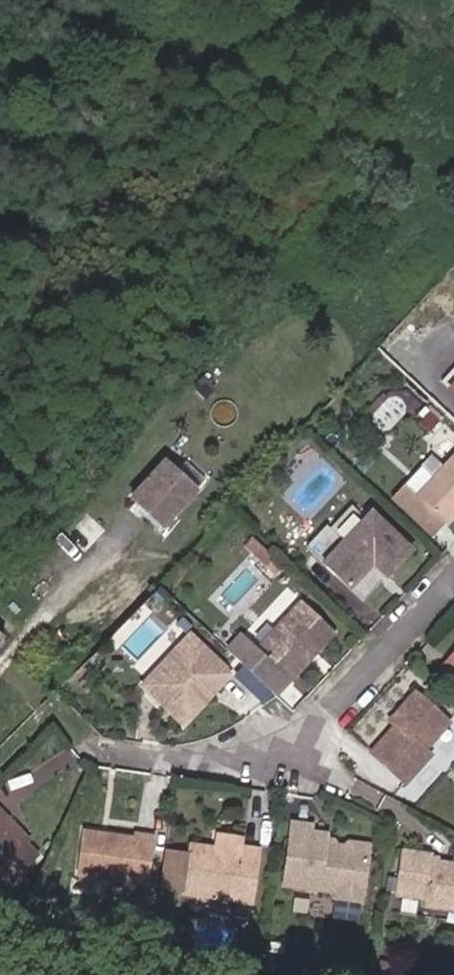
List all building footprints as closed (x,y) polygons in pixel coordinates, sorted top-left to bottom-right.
[(453,512),(453,459),(440,474),(427,462),(405,485),(444,522),(453,512)] [(136,495),(166,522),(197,488),(167,461),(136,495)] [(368,561),(386,578),(411,552),(369,514),(322,564),(349,588),(366,571),(362,568),(368,561)] [(243,633),(226,650),(271,692),(287,675),(290,678),(310,658),(308,656),(315,648),(318,650),(336,631),(304,600),(259,647),(243,633)] [(229,671),(190,635),(145,683),(183,720),(184,719),(187,708),(203,691),(214,687),(229,671)] [(440,672),(453,684),(453,656),(440,672)] [(287,675),(271,692),(274,695),(290,678),(287,675)] [(184,719),(214,687),(203,691),(187,708),(184,719)] [(431,753),(425,747),(450,720),(417,691),(392,718),(398,723),(374,751),(406,780),(431,753)] [(9,888),(41,855),(29,843),(22,843),(19,839),(22,836),(5,819),(8,816),(0,808),(0,880),(9,888)] [(342,888),(363,890),(368,849),(347,846),(336,845),(333,847),(325,846),(326,837),(326,832),(312,830),(312,823),(294,821),(286,884),(339,891),(342,888)] [(80,873),(147,882),(153,834),(137,832),(137,837),(85,830),(80,873)] [(192,849),(165,845),(160,890),(252,902),(258,846),(241,844),(242,835),(225,833),(224,839),(217,838),(217,845),(216,853),(192,849)] [(333,847),(336,845),(334,838),(326,837),(325,846),(333,847)] [(347,846),(368,849),(368,843),(348,840),(347,846)] [(192,849),(216,853),(217,845),(193,841),(192,849)] [(453,908),(453,864),(440,862),(432,861),(433,856),(432,854),(403,849),(396,892),(426,897),(426,904),(453,908)] [(338,895),(362,897),(363,890),(342,888),(339,891),(338,895)] [(400,897),(399,909),(424,912),(425,900),(400,897)] [(334,900),(334,911),(361,913),(362,902),(334,900)] [(165,930),(154,928),(152,941),(163,943),(165,930)] [(173,944),(175,931),(165,930),(163,943),(173,944)] [(272,950),(286,951),(287,941),(272,940),(272,950)]
